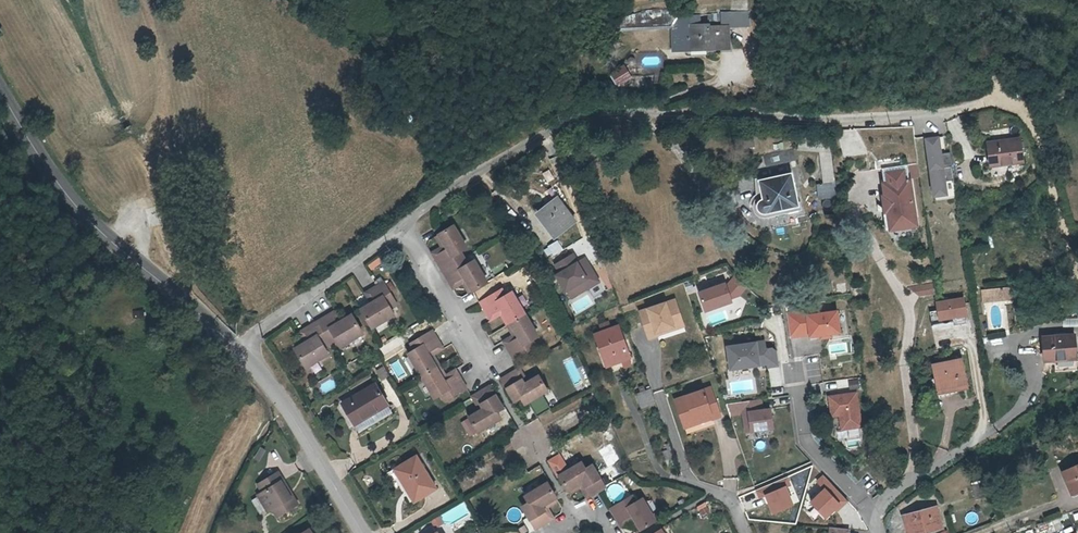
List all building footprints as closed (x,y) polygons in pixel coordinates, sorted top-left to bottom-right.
[(654,14),(624,21),(624,32),(677,30),(677,53),(694,52),(694,31),(712,30),(712,32),(731,32),(752,32),(751,2),(733,3),(734,18),(682,22),(682,13),(654,14)] [(694,31),(694,52),(712,52),(712,54),(731,53),(731,32),(712,32),(712,30),(694,31)] [(614,86),(630,80),(624,64),(608,70),(614,86)] [(11,129),(0,132),(0,139),(1,144),(15,140),(14,137),(11,129)] [(926,136),(934,190),(947,188),(945,179),(954,178),(950,150),(941,151),(939,134),(926,136)] [(800,143),(799,154),(809,155),(810,144),(800,143)] [(1023,164),(1021,143),(987,146),(989,167),(1023,164)] [(797,165),(795,154),(767,159),(770,171),(797,165)] [(890,226),(915,222),(905,161),(880,165),(890,226)] [(817,192),(820,204),(839,200),(837,187),(833,162),(821,164),(824,190),(817,192)] [(759,216),(762,217),(765,216),(765,218),(787,213),(786,210),(799,207),(792,178),(760,185),(764,204),(761,205),(759,206),(758,207),(757,209),(757,211),(758,214),(759,216)] [(574,225),(557,201),(537,215),(554,239),(574,225)] [(886,226),(890,226),(886,201),(882,201),(886,226)] [(456,227),(442,235),(450,250),(436,258),(444,272),(467,260),(463,253),(469,249),(456,227)] [(433,254),(436,258),(450,250),(442,235),(438,238),(443,248),(433,254)] [(590,276),(586,268),(587,268),(583,259),(576,264),(570,254),(553,265),(558,274),(554,277),(561,289),(563,289),(568,298),(585,288),(586,290),(596,283),(592,275),(590,276)] [(366,263),(371,271),(384,264),(380,256),(366,263)] [(467,279),(474,293),(489,284),(477,262),(471,266),(467,260),(444,272),(452,287),(467,279)] [(747,288),(736,277),(725,290),(723,287),(698,300),(706,318),(732,305),(730,302),(739,298),(747,288)] [(470,295),(474,293),(467,279),(452,287),(455,292),(465,286),(470,295)] [(386,281),(372,289),(380,302),(376,304),(374,301),(373,301),(363,307),(374,327),(375,326),(397,313),(393,307),(399,303),(386,281)] [(846,282),(839,283),(840,292),(847,291),(846,282)] [(912,285),(914,296),(934,293),(933,283),(912,285)] [(1004,286),(1005,297),(1015,296),(1013,284),(1004,286)] [(985,300),(1005,297),(1004,286),(983,288),(985,300)] [(368,291),(373,301),(374,301),(376,304),(380,302),(372,289),(368,291)] [(504,311),(512,325),(526,317),(514,295),(507,298),(504,292),(481,305),(490,320),(504,311)] [(935,320),(966,318),(965,297),(933,299),(935,320)] [(681,325),(673,302),(638,313),(647,341),(656,338),(654,334),(681,325)] [(338,308),(333,310),(341,324),(345,322),(343,317),(338,308)] [(353,312),(343,317),(345,322),(341,324),(333,310),(318,319),(331,342),(338,337),(342,344),(365,331),(353,312)] [(502,319),(507,328),(512,325),(504,311),(490,320),(491,323),(492,324),(502,319)] [(806,311),(786,314),(789,336),(809,334),(810,336),(839,332),(836,311),(807,316),(806,311)] [(527,318),(526,317),(512,325),(521,340),(506,348),(515,362),(537,350),(533,344),(540,340),(527,318)] [(318,319),(305,327),(312,341),(308,343),(306,340),(297,345),(307,364),(329,351),(325,345),(331,342),(318,319)] [(504,344),(506,348),(521,340),(512,325),(507,328),(513,338),(504,344)] [(626,357),(615,326),(594,334),(605,365),(626,357)] [(300,330),(306,340),(308,343),(312,341),(305,327),(300,330)] [(409,353),(422,376),(437,368),(429,354),(443,345),(434,330),(412,343),(416,349),(409,353)] [(1043,335),(1045,358),(1055,357),(1056,369),(1077,367),(1075,333),(1043,335)] [(765,350),(764,341),(727,347),(730,369),(767,364),(768,367),(779,365),(777,351),(772,348),(765,350)] [(446,349),(443,345),(429,354),(437,368),(442,365),(436,355),(446,349)] [(965,387),(961,361),(935,364),(939,391),(965,387)] [(442,365),(437,368),(445,381),(459,373),(457,370),(448,374),(442,365)] [(467,388),(459,373),(445,381),(437,368),(422,376),(434,398),(441,394),(445,401),(467,388)] [(520,371),(517,373),(525,388),(540,379),(537,374),(527,381),(520,372),(520,371)] [(549,394),(540,379),(525,388),(517,373),(502,382),(515,404),(522,400),(525,407),(549,394)] [(353,424),(386,404),(374,382),(340,403),(353,424)] [(484,410),(470,418),(478,433),(501,420),(497,413),(504,410),(491,388),(476,396),(484,410)] [(651,403),(646,389),(632,393),(636,407),(651,403)] [(717,420),(708,391),(672,403),(680,428),(708,419),(709,422),(717,420)] [(856,391),(828,395),(831,416),(839,414),(841,428),(861,426),(856,391)] [(467,414),(470,418),(484,410),(476,396),(473,398),(478,408),(467,414)] [(759,399),(735,402),(737,414),(740,414),(741,423),(747,422),(749,431),(772,428),(769,409),(761,410),(759,399)] [(392,413),(386,404),(353,424),(358,433),(392,413)] [(259,461),(265,450),(259,447),(253,457),(259,461)] [(435,489),(415,456),(393,469),(413,501),(435,489)] [(558,456),(546,463),(556,480),(559,479),(568,473),(558,456)] [(1068,468),(1077,489),(1077,488),(1077,463),(1068,468)] [(581,484),(590,499),(604,491),(591,469),(585,472),(581,466),(568,473),(559,479),(567,493),(581,484)] [(261,496),(256,499),(266,514),(270,511),(275,518),(296,506),(291,498),(289,499),(279,484),(281,483),(277,476),(256,489),(261,496)] [(985,494),(980,482),(970,486),(975,498),(985,494)] [(534,529),(550,520),(541,506),(556,497),(547,483),(525,496),(529,502),(521,507),(534,529)] [(585,502),(590,499),(581,484),(567,493),(569,497),(579,491),(585,502)] [(558,501),(556,497),(541,506),(550,520),(554,518),(548,507),(558,501)] [(640,532),(654,525),(642,502),(635,506),(632,500),(609,513),(617,527),(632,519),(640,532)] [(704,502),(696,507),(701,515),(708,510),(704,502)] [(444,511),(447,519),(451,517),(452,520),(467,514),(463,504),(444,511)] [(934,506),(902,518),(908,532),(921,532),(941,525),(934,506)] [(632,519),(617,527),(620,532),(630,526),(634,532),(640,532),(632,519)] [(1044,530),(1049,528),(1046,519),(1025,526),(1027,532),(1045,532),(1044,530)]
